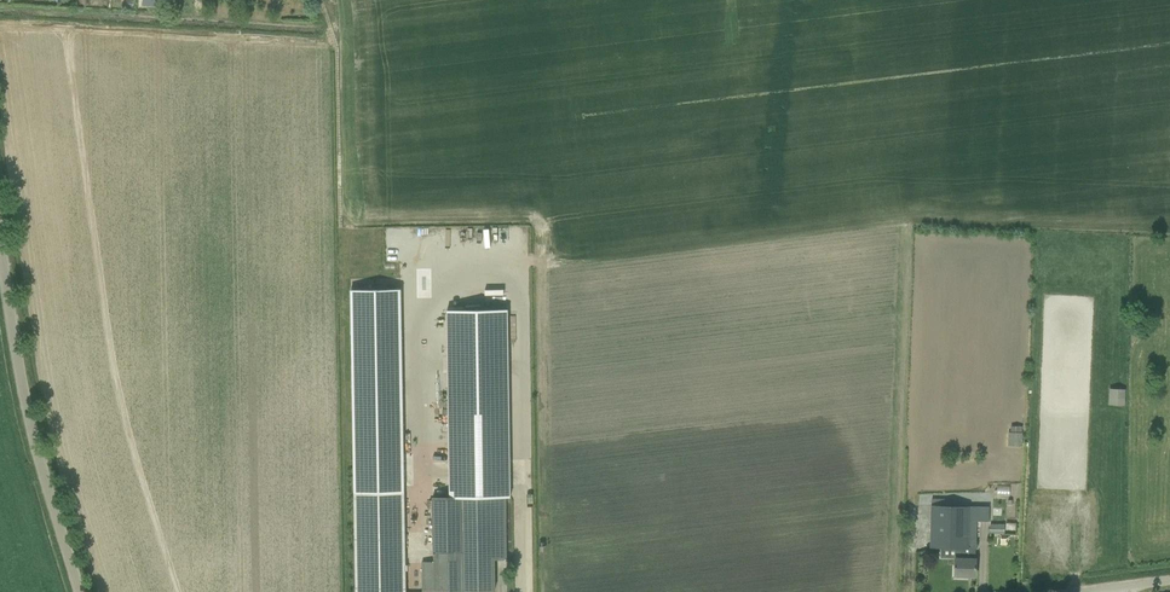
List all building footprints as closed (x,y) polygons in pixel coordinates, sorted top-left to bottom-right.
[(181,13),(196,13),(196,0),(181,0),(181,13)] [(351,290),(351,315),(402,314),(401,290),(351,290)] [(511,307),(450,308),(451,373),(463,373),(463,368),(472,368),(472,362),(480,362),(511,362),(511,307)] [(1109,387),(1108,403),(1126,404),(1126,387),(1109,387)] [(510,497),(510,411),(448,412),(449,497),(449,498),(507,497),(510,497)] [(1023,432),(1011,432),(1009,432),(1009,446),(1023,446),(1023,432)] [(354,591),(405,591),(403,490),(353,491),(354,591)] [(507,518),(507,497),(449,498),(449,497),(434,497),(434,530),(435,560),(422,560),(423,591),(435,591),(438,591),(453,591),(464,591),(496,591),(495,557),(508,557),(507,518)] [(990,520),(990,506),(932,505),(931,548),(956,548),(955,576),(976,576),(977,521),(990,520)] [(990,524),(990,532),(1005,533),(1005,524),(990,524)]
